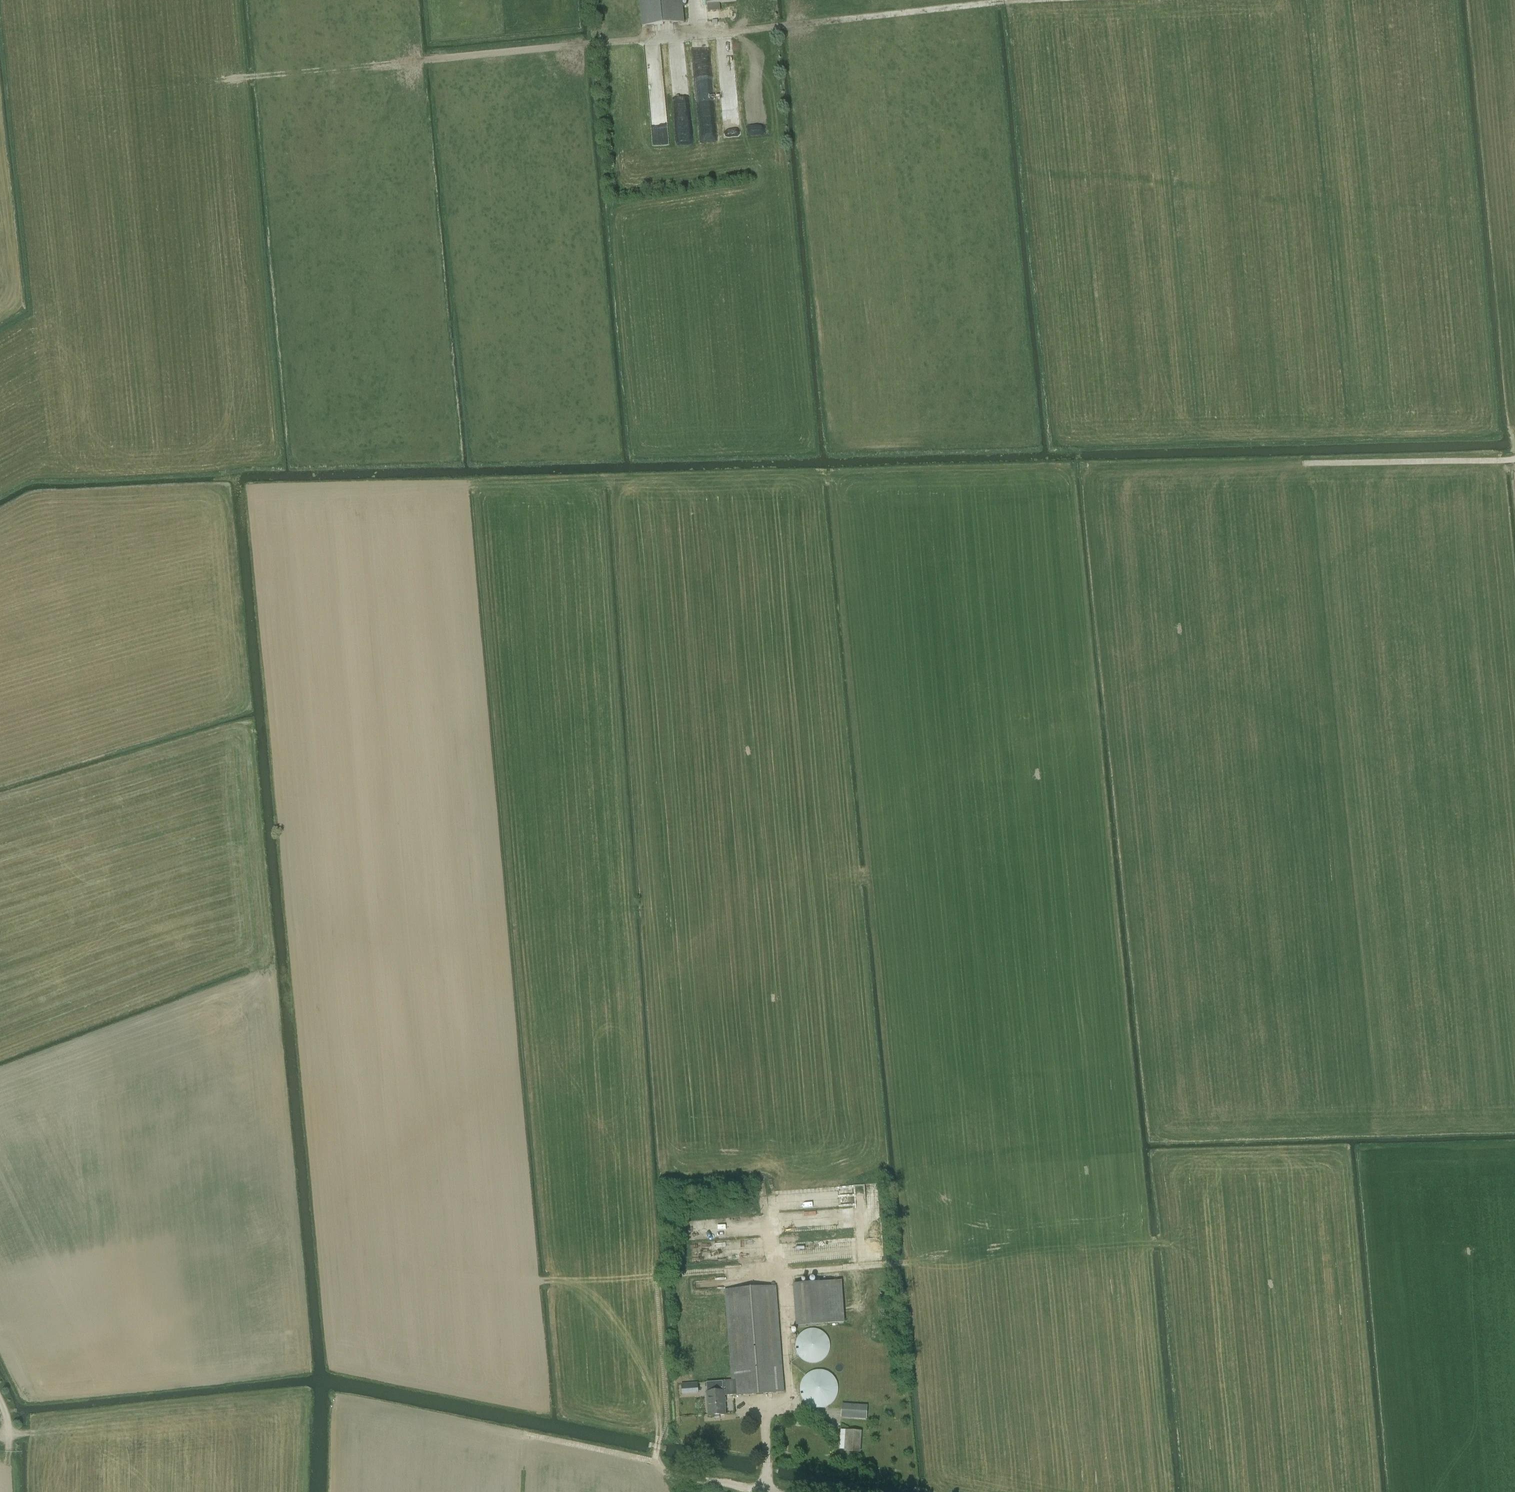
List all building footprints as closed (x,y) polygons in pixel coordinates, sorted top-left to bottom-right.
[(683,22),(681,0),(639,0),(642,25),(683,22)] [(683,49),(675,51),(676,60),(671,61),(672,69),(686,67),(683,49)] [(696,82),(710,82),(710,61),(695,62),(696,82)] [(866,1199),(876,1199),(876,1184),(855,1184),(855,1206),(867,1206),(866,1199)] [(793,1284),(796,1326),(845,1323),(842,1281),(793,1284)] [(731,1381),(724,1382),(707,1383),(708,1391),(707,1391),(709,1416),(725,1415),(724,1395),(732,1395),(732,1396),(784,1393),(776,1286),(725,1290),(731,1381)] [(810,1329),(805,1330),(802,1332),(799,1335),(797,1340),(796,1345),(796,1351),(798,1356),(801,1359),(805,1362),(810,1363),(815,1363),(820,1362),(823,1360),(827,1356),(829,1353),(830,1348),(829,1343),(828,1338),(825,1334),(820,1330),(815,1329),(810,1329)] [(809,1373),(806,1375),(803,1379),(800,1385),(800,1391),(801,1396),(804,1401),(808,1405),(814,1408),(819,1408),(825,1407),(831,1404),(834,1400),(837,1394),(837,1387),(835,1380),(831,1374),(825,1371),(819,1370),(813,1371),(809,1373)] [(866,1418),(867,1406),(855,1405),(854,1417),(866,1418)] [(859,1452),(861,1432),(846,1431),(846,1437),(840,1436),(839,1449),(845,1450),(845,1451),(859,1452)]
